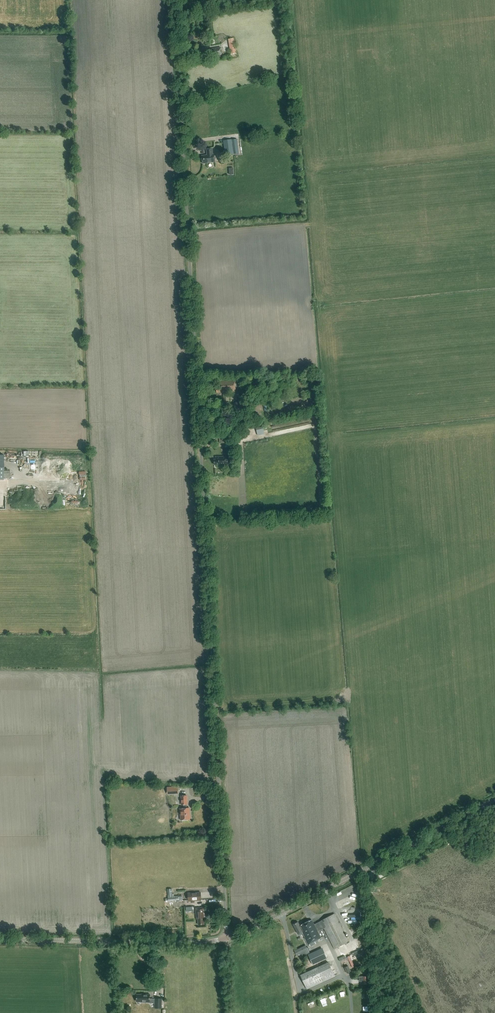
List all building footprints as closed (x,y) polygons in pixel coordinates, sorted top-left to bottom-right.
[(236,53),(234,38),(228,39),(231,54),(236,53)] [(220,47),(210,48),(210,50),(207,50),(208,55),(213,55),(213,56),(221,54),(220,47)] [(237,139),(223,141),(225,155),(239,153),(237,139)] [(207,155),(202,155),(203,163),(215,162),(214,154),(213,154),(212,149),(206,149),(207,155)] [(258,435),(265,434),(263,426),(256,427),(258,435)] [(225,443),(225,448),(232,447),(231,433),(221,433),(221,443),(225,443)] [(220,465),(228,465),(228,456),(215,457),(216,460),(214,460),(214,464),(220,464),(220,465)] [(187,804),(187,796),(181,796),(181,805),(184,804),(184,808),(180,809),(181,820),(191,819),(190,814),(189,814),(189,808),(187,808),(186,804),(187,804)] [(165,902),(183,901),(182,895),(174,896),(174,894),(172,894),(172,889),(168,889),(168,898),(165,898),(165,902)] [(201,900),(201,892),(188,893),(188,901),(201,900)] [(204,920),(205,920),(204,907),(196,908),(196,919),(198,919),(198,925),(204,924),(204,920)] [(317,930),(323,927),(334,949),(349,941),(335,914),(314,924),(312,920),(300,925),(298,922),(293,924),(298,933),(300,936),(303,934),(309,947),(319,942),(317,940),(321,938),(317,930)] [(307,948),(305,945),(294,951),(297,956),(301,953),(303,956),(310,953),(309,951),(310,951),(308,947),(307,948)] [(327,958),(323,950),(309,957),(313,965),(327,958)] [(329,962),(300,975),(307,989),(335,976),(329,962)] [(364,985),(368,984),(368,976),(359,977),(360,981),(363,981),(364,985)] [(162,998),(150,998),(150,994),(145,994),(145,995),(137,995),(136,1001),(141,1001),(141,1002),(150,1002),(150,1003),(155,1004),(154,1008),(162,1009),(162,998)]
